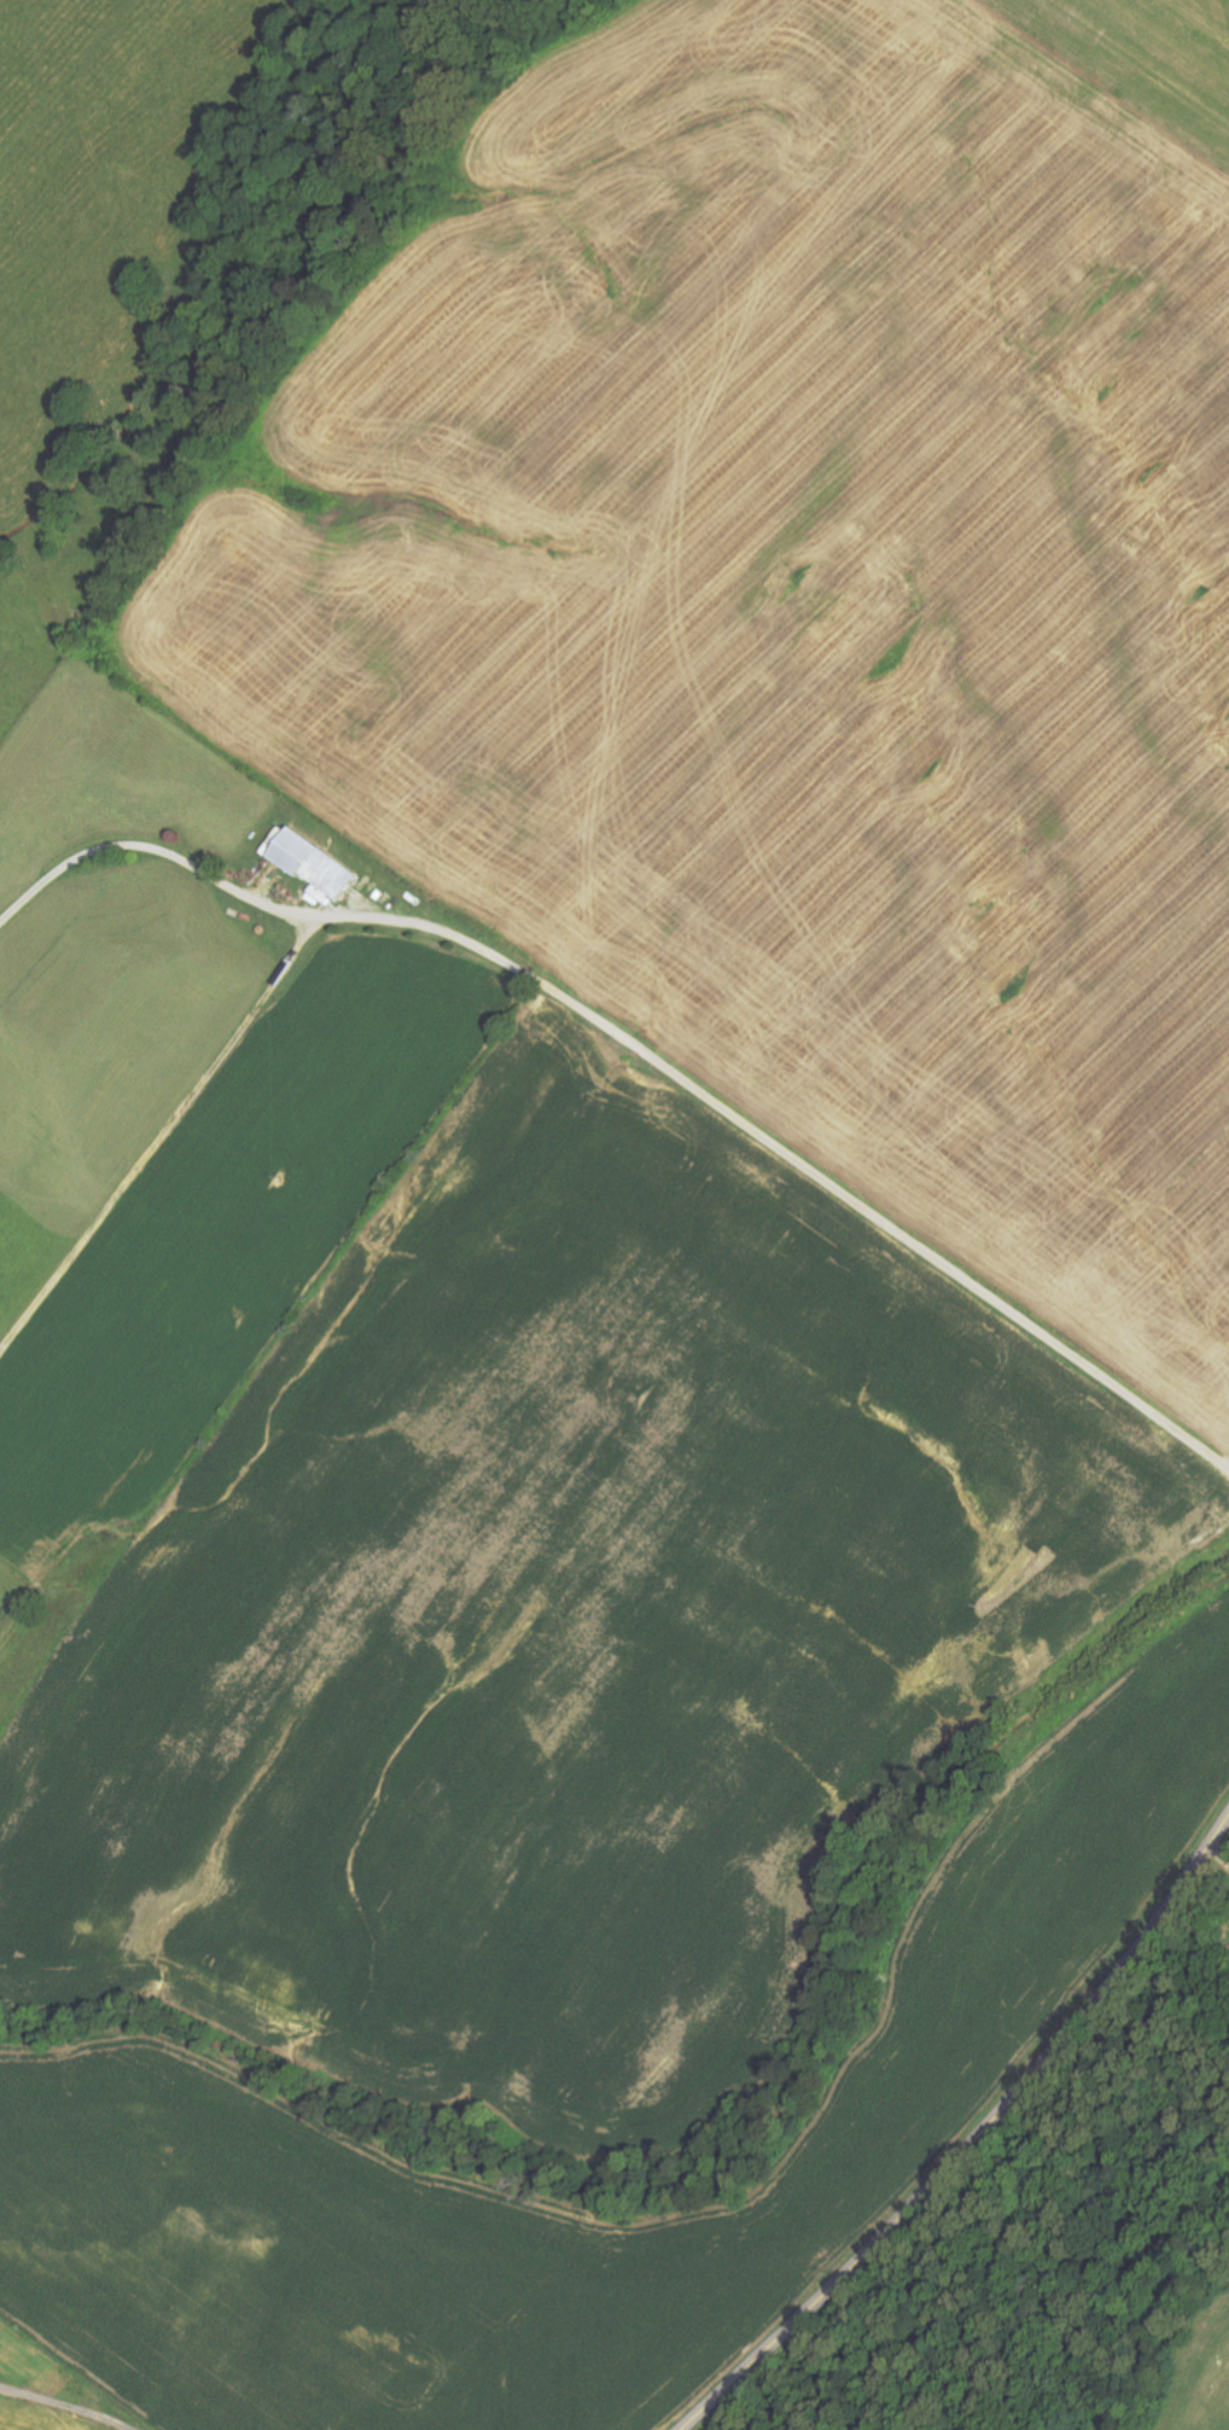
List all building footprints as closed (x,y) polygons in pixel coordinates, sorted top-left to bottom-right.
[(342,903),(362,874),(293,828),(273,857),(342,903)]
